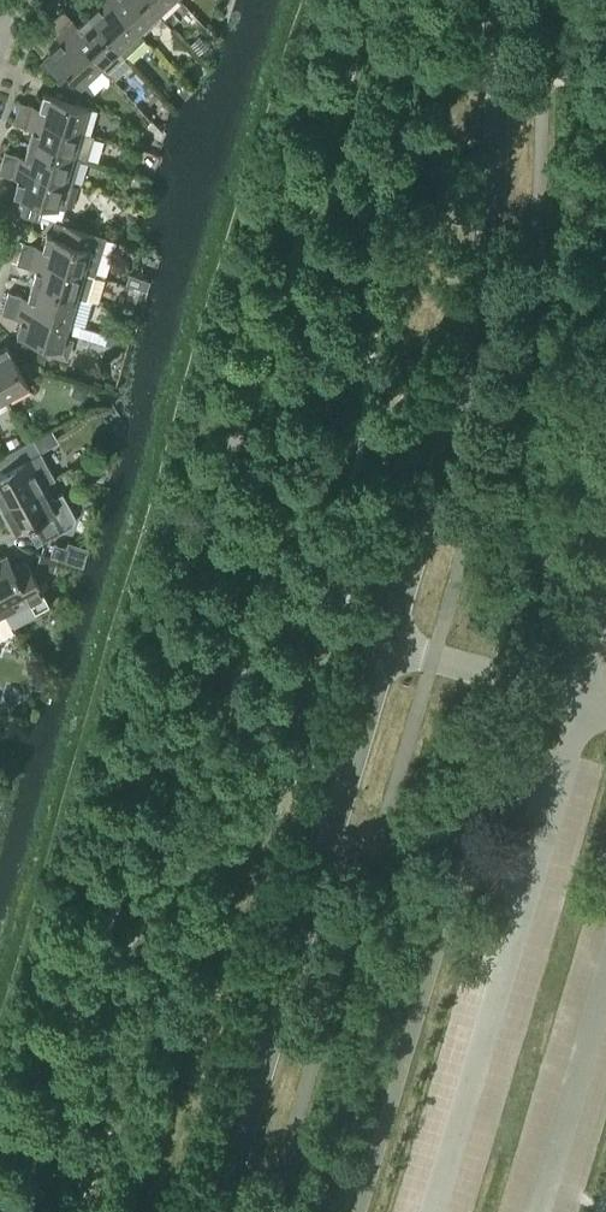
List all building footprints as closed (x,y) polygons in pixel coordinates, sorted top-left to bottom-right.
[(126,54),(146,36),(139,28),(113,0),(97,0),(99,2),(88,12),(126,54)] [(148,0),(113,0),(139,28),(158,11),(148,0)] [(158,11),(170,0),(148,0),(158,11)] [(56,15),(108,71),(126,54),(88,12),(77,22),(64,8),(56,15)] [(108,71),(56,15),(47,23),(61,38),(50,48),(81,82),(84,79),(90,87),(108,71)] [(17,110),(80,129),(89,132),(96,107),(43,91),(39,105),(20,100),(17,110)] [(28,141),(80,156),(86,158),(93,133),(89,132),(80,129),(17,110),(14,121),(33,127),(28,141)] [(2,160),(72,181),(80,156),(28,141),(24,155),(5,149),(2,160)] [(2,160),(0,166),(0,172),(17,177),(13,191),(14,191),(10,204),(39,213),(43,200),(65,206),(72,181),(2,160)] [(23,240),(20,251),(95,274),(106,234),(64,222),(56,220),(52,234),(48,232),(43,247),(23,240)] [(95,274),(20,251),(17,262),(36,268),(32,282),(76,295),(92,300),(100,275),(95,274)] [(5,301),(68,320),(76,295),(32,282),(28,296),(8,291),(5,301)] [(68,320),(5,301),(2,312),(22,318),(17,332),(23,334),(20,342),(43,360),(46,351),(67,357),(73,338),(64,335),(68,320)] [(5,397),(28,384),(6,343),(0,347),(0,387),(5,397)] [(44,483),(56,477),(41,451),(34,438),(3,456),(9,468),(0,473),(0,506),(44,483)] [(0,506),(0,508),(13,532),(33,521),(43,539),(73,523),(75,515),(63,493),(53,498),(44,483),(0,506)] [(6,613),(30,600),(35,610),(49,603),(34,573),(20,580),(7,555),(0,559),(0,601),(6,613)] [(0,601),(0,633),(13,626),(6,613),(0,601)]
